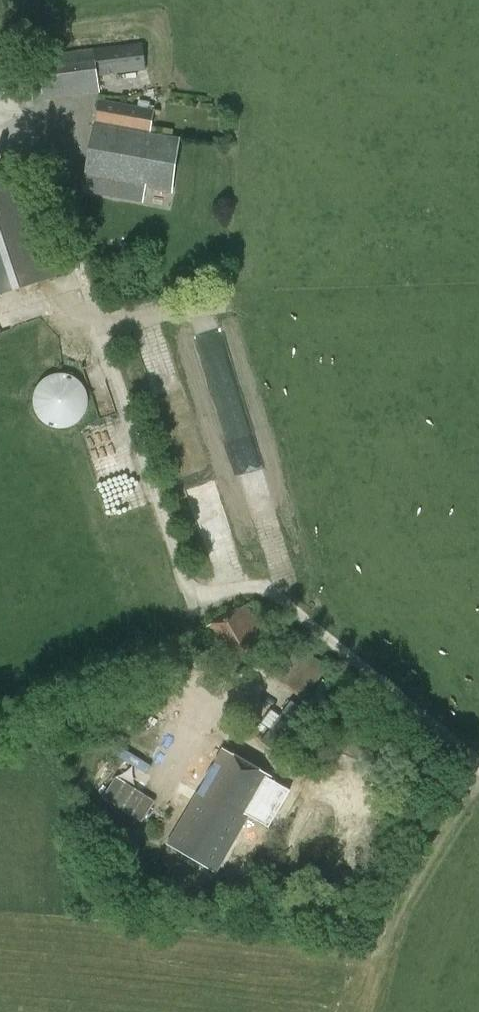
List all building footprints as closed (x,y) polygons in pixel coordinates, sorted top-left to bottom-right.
[(99,77),(146,71),(142,41),(38,56),(44,101),(101,93),(99,77)] [(172,192),(180,140),(150,134),(154,111),(100,101),(83,190),(135,200),(137,186),(172,192)] [(59,276),(19,155),(0,161),(0,296),(59,276)] [(68,375),(59,374),(49,376),(41,382),(36,390),(33,399),(34,409),(38,417),(45,424),(54,428),(64,429),(73,427),(81,421),(86,413),(89,404),(88,394),(84,385),(77,379),(68,375)] [(225,669),(273,642),(251,603),(202,630),(225,669)] [(308,698),(328,666),(286,637),(265,669),(308,698)] [(301,739),(314,719),(274,692),(261,712),(301,739)] [(223,749),(215,763),(197,753),(174,793),(192,803),(169,843),(217,872),(250,816),(267,825),(289,787),(223,749)] [(167,798),(125,774),(113,795),(155,819),(167,798)]
